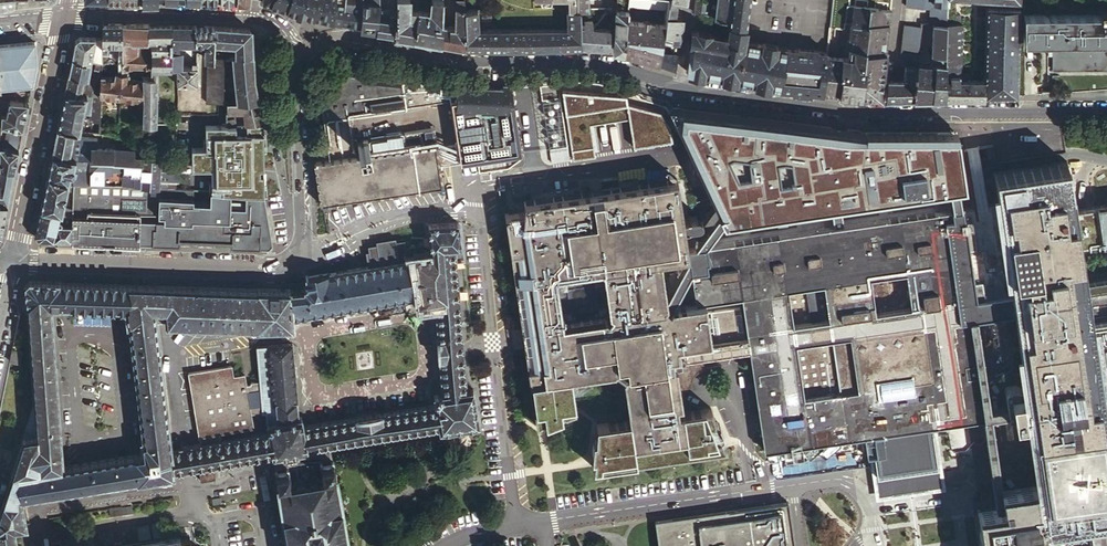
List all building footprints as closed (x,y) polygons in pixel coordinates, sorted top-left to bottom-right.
[(262,2),(298,13),(305,15),(307,15),(333,21),(336,0),(262,0),(262,2)] [(333,21),(361,26),(363,1),(363,0),(336,0),(333,21)] [(375,31),(394,34),(395,19),(396,18),(396,17),(396,0),(380,0),(380,1),(380,2),(378,17),(377,17),(375,31)] [(394,34),(409,37),(441,43),(442,25),(442,4),(442,0),(432,0),(431,12),(417,10),(417,11),(409,9),(409,0),(396,0),(396,17),(396,18),(395,19),(394,34)] [(441,43),(449,44),(465,47),(464,9),(464,0),(455,0),(454,26),(442,25),(441,43)] [(567,9),(579,8),(588,8),(588,0),(567,0),(567,9)] [(729,18),(732,0),(717,0),(715,16),(729,18)] [(729,23),(746,26),(750,0),(732,0),(729,18),(729,23)] [(906,7),(930,9),(929,23),(932,23),(946,24),(946,22),(947,3),(933,3),(934,0),(907,0),(906,7)] [(363,1),(361,26),(360,29),(366,29),(375,31),(377,17),(379,2),(369,1),(363,1)] [(695,1),(693,12),(699,13),(710,15),(710,11),(705,10),(706,3),(695,1)] [(842,53),(842,55),(838,93),(839,94),(848,94),(849,95),(863,96),(871,96),(872,98),(882,98),(892,8),(888,8),(877,6),(868,5),(855,4),(851,4),(848,3),(846,29),(843,28),(841,44),(848,45),(847,54),(842,53)] [(667,7),(666,15),(674,16),(675,4),(668,4),(667,7)] [(1014,95),(1017,95),(1019,8),(988,7),(986,80),(958,79),(958,74),(959,74),(961,23),(946,22),(946,24),(945,55),(945,57),(943,96),(979,96),(1014,96),(1014,95)] [(579,8),(567,9),(566,9),(567,28),(519,29),(519,48),(529,48),(580,47),(580,43),(579,22),(579,8)] [(464,9),(465,47),(486,48),(485,29),(478,29),(478,9),(464,9)] [(623,53),(624,52),(626,21),(627,11),(616,10),(613,50),(623,53)] [(1023,43),(1047,43),(1051,43),(1052,69),(1106,69),(1106,11),(1100,11),(1100,14),(1023,14),(1023,43)] [(663,39),(677,41),(679,41),(682,17),(674,16),(666,15),(665,24),(663,39)] [(583,22),(579,22),(580,43),(584,43),(584,45),(609,47),(610,30),(591,29),(591,19),(583,20),(583,22)] [(626,21),(624,52),(653,59),(659,60),(663,39),(665,24),(626,21)] [(102,24),(102,37),(103,47),(109,47),(109,43),(121,43),(121,39),(121,23),(105,24),(102,24)] [(126,23),(121,23),(121,39),(133,39),(138,39),(148,39),(148,24),(148,23),(126,23)] [(729,23),(727,36),(744,39),(746,26),(729,23)] [(945,55),(946,24),(932,23),(931,54),(945,55)] [(143,94),(143,100),(143,124),(155,124),(156,66),(171,66),(172,25),(154,25),(148,24),(148,39),(150,39),(150,47),(149,66),(149,77),(142,76),(143,81),(143,90),(143,91),(143,94)] [(905,64),(916,66),(917,60),(921,26),(904,24),(900,63),(905,64)] [(178,25),(172,25),(171,66),(177,66),(180,66),(181,49),(180,49),(180,41),(196,41),(194,25),(178,25)] [(200,26),(194,25),(196,41),(204,42),(203,57),(207,57),(207,77),(206,85),(206,102),(216,101),(223,101),(223,56),(213,56),(213,42),(214,26),(200,26)] [(227,27),(214,26),(213,42),(234,43),(234,54),(251,53),(251,37),(251,32),(250,30),(250,29),(249,29),(248,28),(247,28),(227,27)] [(485,29),(486,48),(519,48),(519,29),(485,29)] [(735,79),(780,87),(786,46),(744,39),(727,36),(691,30),(686,70),(735,79)] [(75,40),(71,58),(91,62),(96,63),(102,64),(103,47),(102,37),(79,37),(75,40)] [(663,39),(659,60),(659,61),(674,66),(677,41),(663,39)] [(32,84),(37,62),(34,41),(0,45),(0,87),(32,84)] [(121,65),(121,66),(126,66),(149,66),(150,47),(138,46),(133,46),(121,46),(121,65)] [(786,46),(780,87),(788,88),(788,87),(822,91),(826,54),(826,51),(786,46)] [(238,100),(257,99),(253,77),(251,53),(234,54),(233,54),(238,100)] [(842,55),(826,54),(822,91),(828,92),(838,93),(842,55)] [(928,96),(943,96),(945,57),(942,57),(942,63),(917,60),(916,66),(912,96),(928,96)] [(71,58),(68,75),(87,78),(91,62),(71,58)] [(180,66),(177,66),(177,83),(196,83),(197,65),(196,61),(192,61),(191,66),(180,66)] [(93,79),(101,81),(101,75),(102,64),(96,63),(93,79)] [(885,97),(912,96),(916,66),(905,64),(904,81),(904,82),(888,82),(888,81),(886,81),(885,97)] [(101,81),(100,95),(120,97),(121,72),(115,72),(114,77),(101,75),(101,81)] [(121,72),(120,97),(143,100),(143,94),(143,91),(143,90),(143,81),(128,79),(128,74),(127,73),(126,73),(121,72)] [(459,86),(458,86),(342,74),(320,106),(323,119),(329,159),(324,160),(325,161),(322,162),(321,160),(316,161),(316,163),(314,163),(315,168),(317,168),(318,172),(315,172),(316,177),(318,177),(319,181),(317,181),(317,186),(320,186),(320,189),(318,190),(319,195),(321,195),(321,198),(319,198),(320,204),(322,204),(323,205),(328,205),(327,202),(330,202),(331,204),(337,203),(337,201),(340,201),(340,204),(346,203),(346,200),(357,198),(357,201),(363,200),(363,197),(375,196),(375,198),(381,197),(381,195),(383,194),(383,196),(389,196),(389,193),(392,193),(392,196),(398,195),(397,192),(409,191),(409,193),(415,192),(415,190),(418,189),(418,192),(424,190),(423,188),(435,187),(435,189),(441,188),(441,186),(443,186),(442,180),(440,180),(439,177),(441,176),(441,171),(439,172),(438,170),(438,168),(440,168),(439,163),(437,163),(437,159),(439,159),(438,153),(436,154),(435,150),(437,150),(437,145),(435,146),(434,144),(429,144),(429,146),(425,147),(425,145),(420,146),(420,148),(416,148),(416,146),(411,147),(411,149),(408,149),(407,148),(401,148),(401,150),(398,151),(398,149),(392,150),(393,152),(389,152),(389,150),(384,151),(384,153),(380,153),(380,152),(366,153),(366,156),(363,156),(362,154),(356,155),(350,115),(404,107),(404,106),(442,101),(451,102),(458,103),(459,86)] [(68,75),(64,94),(100,96),(100,95),(101,81),(93,79),(87,78),(68,75)] [(451,102),(460,161),(519,152),(508,85),(501,85),(501,88),(458,85),(458,86),(459,86),(458,103),(451,102)] [(540,85),(542,97),(559,95),(557,85),(540,85)] [(64,94),(57,129),(74,132),(79,132),(82,114),(91,115),(100,115),(100,96),(64,94)] [(246,124),(264,122),(257,101),(257,100),(257,99),(238,100),(227,101),(227,111),(232,111),(243,111),(244,123),(245,124),(246,124)] [(28,102),(9,100),(6,114),(1,113),(0,124),(0,138),(20,143),(21,134),(4,130),(4,126),(23,129),(28,102)] [(670,106),(723,219),(965,184),(957,134),(865,135),(862,131),(670,106)] [(85,127),(84,132),(99,132),(100,115),(91,115),(90,127),(85,127)] [(254,194),(264,194),(264,173),(264,122),(245,124),(244,123),(231,123),(226,123),(227,117),(208,117),(208,131),(205,131),(205,139),(193,138),(194,160),(213,159),(212,171),(210,190),(233,192),(241,193),(254,194)] [(56,131),(51,155),(69,159),(73,135),(74,134),(56,131)] [(69,159),(85,159),(91,159),(91,147),(95,147),(95,146),(96,145),(96,144),(96,143),(97,142),(97,138),(73,135),(69,159)] [(1063,136),(986,147),(988,160),(1065,149),(1063,136)] [(14,169),(20,143),(0,138),(0,166),(14,169)] [(362,143),(358,143),(359,149),(368,148),(367,139),(362,140),(362,143)] [(567,144),(550,147),(552,161),(569,158),(567,144)] [(91,147),(91,159),(114,160),(115,148),(95,147),(91,147)] [(115,148),(114,160),(114,161),(142,162),(143,158),(144,149),(115,148)] [(51,155),(47,178),(67,181),(67,180),(69,173),(71,173),(73,162),(83,164),(85,159),(69,159),(51,155)] [(141,186),(159,187),(174,188),(176,188),(176,181),(170,181),(170,174),(176,174),(176,171),(177,169),(177,157),(149,158),(143,158),(142,162),(114,161),(114,160),(91,159),(85,159),(83,164),(73,162),(71,173),(69,173),(67,180),(72,181),(72,183),(141,184),(141,186)] [(1074,210),(1067,162),(994,173),(998,202),(1014,313),(1025,389),(1022,389),(1022,388),(1021,388),(1021,387),(1020,387),(1020,386),(1019,386),(1018,386),(1017,386),(1008,387),(1007,388),(1006,388),(1006,389),(1005,389),(1005,390),(1005,391),(1004,391),(1004,392),(1006,406),(1008,414),(1008,418),(1013,417),(1013,420),(1026,419),(1026,418),(1030,417),(1031,423),(1039,484),(1042,502),(1045,523),(1106,514),(1106,434),(1104,413),(1100,383),(1098,370),(1106,369),(1106,319),(1095,321),(1094,317),(1088,318),(1084,292),(1106,288),(1106,279),(1085,283),(1080,247),(1106,243),(1106,205),(1074,210)] [(7,204),(14,169),(0,166),(1,181),(0,181),(0,202),(7,204)] [(670,309),(665,307),(667,304),(660,259),(689,255),(688,248),(684,226),(698,225),(696,214),(683,216),(677,177),(652,180),(590,189),(589,182),(588,179),(586,178),(583,178),(581,179),(580,181),(579,183),(580,191),(523,199),(523,209),(504,212),(515,283),(536,426),(578,410),(573,381),(619,374),(626,378),(632,419),(601,423),(593,467),(723,448),(708,408),(675,412),(674,405),(680,404),(677,387),(674,360),(701,356),(749,349),(741,297),(696,303),(671,307),(670,309)] [(59,213),(71,216),(72,210),(63,208),(66,189),(72,190),(72,183),(72,181),(67,180),(67,181),(47,178),(40,209),(59,213)] [(71,216),(71,224),(71,240),(79,240),(109,242),(139,243),(139,213),(157,213),(159,187),(141,186),(141,184),(72,183),(72,190),(72,210),(71,216)] [(139,213),(139,243),(179,244),(179,238),(197,239),(197,242),(211,243),(211,239),(231,240),(230,246),(268,247),(272,242),(264,194),(254,194),(241,193),(233,192),(210,190),(209,207),(193,206),(193,189),(183,188),(176,188),(174,188),(159,187),(157,213),(139,213)] [(872,452),(876,474),(907,469),(937,465),(931,426),(936,425),(983,418),(982,410),(979,390),(969,319),(976,318),(1014,313),(998,202),(806,230),(791,232),(688,248),(689,255),(690,265),(685,265),(687,275),(692,274),(696,303),(741,297),(749,349),(764,450),(865,436),(868,453),(872,452)] [(71,240),(71,224),(61,224),(61,221),(58,220),(59,213),(40,209),(35,233),(34,233),(34,235),(37,239),(71,240)] [(34,408),(32,408),(10,476),(0,474),(0,529),(15,528),(26,526),(22,497),(136,479),(136,481),(172,476),(172,473),(187,470),(198,469),(200,480),(216,478),(214,466),(273,456),(330,447),(439,429),(440,431),(478,425),(472,389),(466,389),(463,344),(455,248),(462,248),(459,222),(429,224),(432,254),(411,257),(412,259),(410,259),(367,266),(332,272),(307,276),(307,274),(305,275),(307,286),(303,287),(303,290),(288,291),(288,289),(255,288),(255,289),(153,285),(60,282),(60,281),(30,280),(24,285),(26,306),(27,306),(34,408)] [(365,253),(367,266),(410,259),(408,246),(405,246),(404,241),(396,242),(395,239),(376,242),(376,245),(368,247),(368,252),(365,253)] [(976,318),(969,319),(979,390),(982,410),(990,409),(987,389),(976,318)] [(12,348),(9,361),(18,363),(21,350),(12,348)] [(674,360),(677,387),(689,385),(689,380),(690,376),(692,372),(698,369),(700,368),(702,367),(701,356),(674,360)] [(1098,370),(1100,383),(1106,382),(1106,380),(1106,369),(1098,370)] [(996,508),(1003,507),(1001,489),(1002,489),(997,456),(993,429),(991,416),(1001,415),(1008,414),(1006,406),(999,407),(990,409),(982,410),(983,418),(985,430),(989,458),(996,508)] [(872,452),(868,453),(872,480),(874,498),(910,493),(944,488),(941,468),(936,425),(931,426),(937,465),(907,469),(876,474),(872,452)] [(330,447),(273,456),(275,466),(276,466),(276,469),(285,467),(284,465),(287,465),(287,462),(318,457),(318,459),(321,459),(321,461),(330,460),(329,457),(331,457),(330,447)] [(287,465),(284,465),(285,467),(276,469),(276,466),(275,466),(274,466),(287,545),(348,545),(333,457),(331,457),(329,457),(330,460),(321,461),(321,459),(318,459),(319,462),(287,467),(287,465)] [(1045,523),(1042,502),(1039,484),(1002,489),(1001,489),(1003,507),(996,508),(977,510),(980,528),(978,529),(981,545),(1106,545),(1106,514),(1045,523)] [(787,503),(656,521),(659,545),(793,545),(787,503)] [(120,507),(109,509),(110,515),(121,514),(120,507)] [(0,529),(0,545),(18,545),(15,528),(0,529)] [(189,535),(121,545),(191,545),(189,535)]
